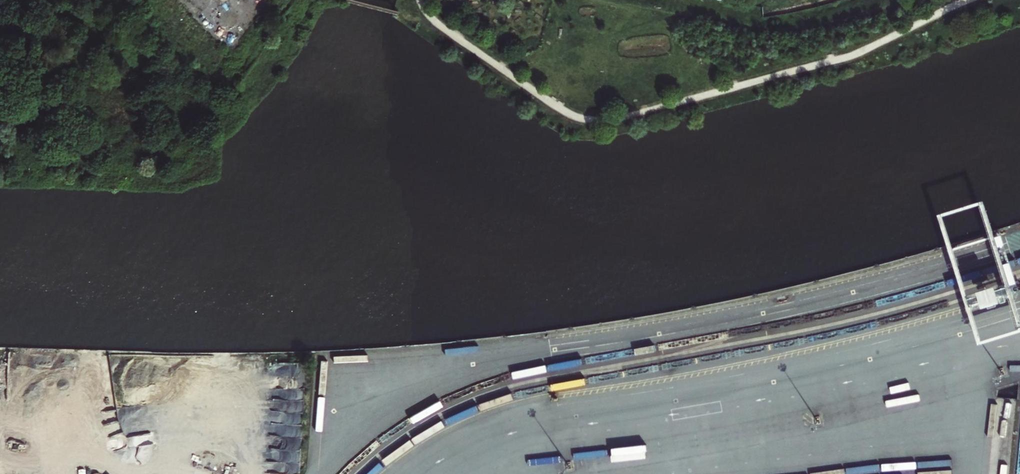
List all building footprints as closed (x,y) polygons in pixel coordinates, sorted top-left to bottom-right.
[(315,377),(355,377),(355,371),(324,372),(324,361),(315,361),(315,377)] [(137,387),(137,378),(114,377),(114,386),(137,387)] [(882,414),(946,400),(943,388),(880,401),(882,414)] [(68,438),(69,425),(57,424),(56,437),(68,438)] [(598,451),(599,465),(660,457),(659,443),(598,451)]
